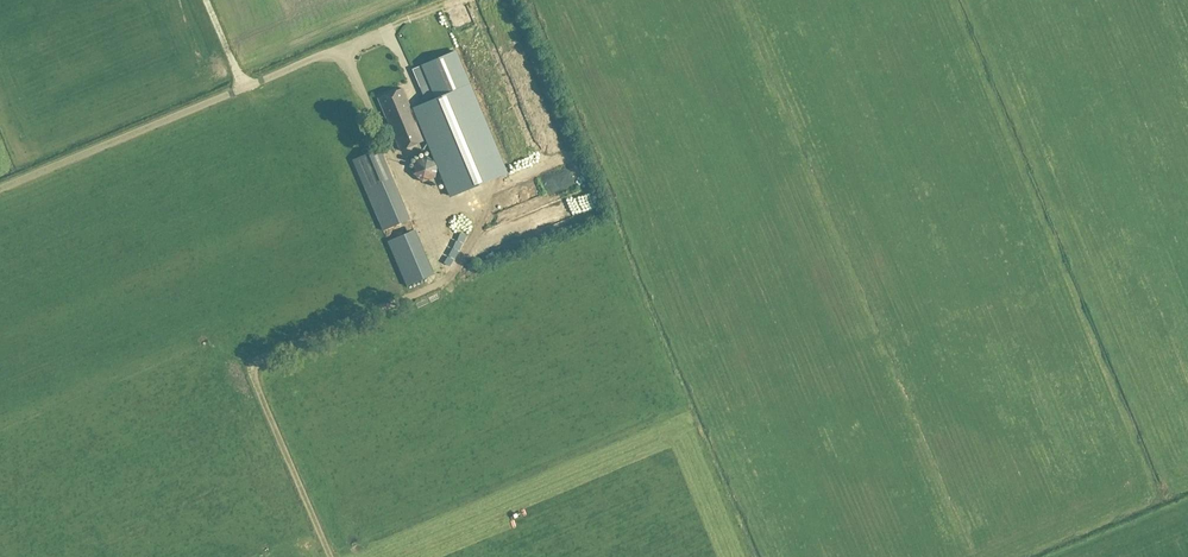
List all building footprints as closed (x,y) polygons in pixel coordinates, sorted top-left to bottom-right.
[(422,66),(436,99),(413,109),(437,164),(438,168),(446,187),(450,197),(506,174),(469,86),(469,85),(455,52),(422,66)] [(378,99),(399,151),(423,141),(402,89),(378,99)] [(408,221),(406,216),(380,150),(353,160),(380,227),(381,232),(408,221)] [(438,168),(437,164),(430,156),(415,160),(413,174),(423,183),(435,177),(438,168)] [(453,222),(453,226),(465,227),(466,212),(457,211),(456,222),(453,222)]
